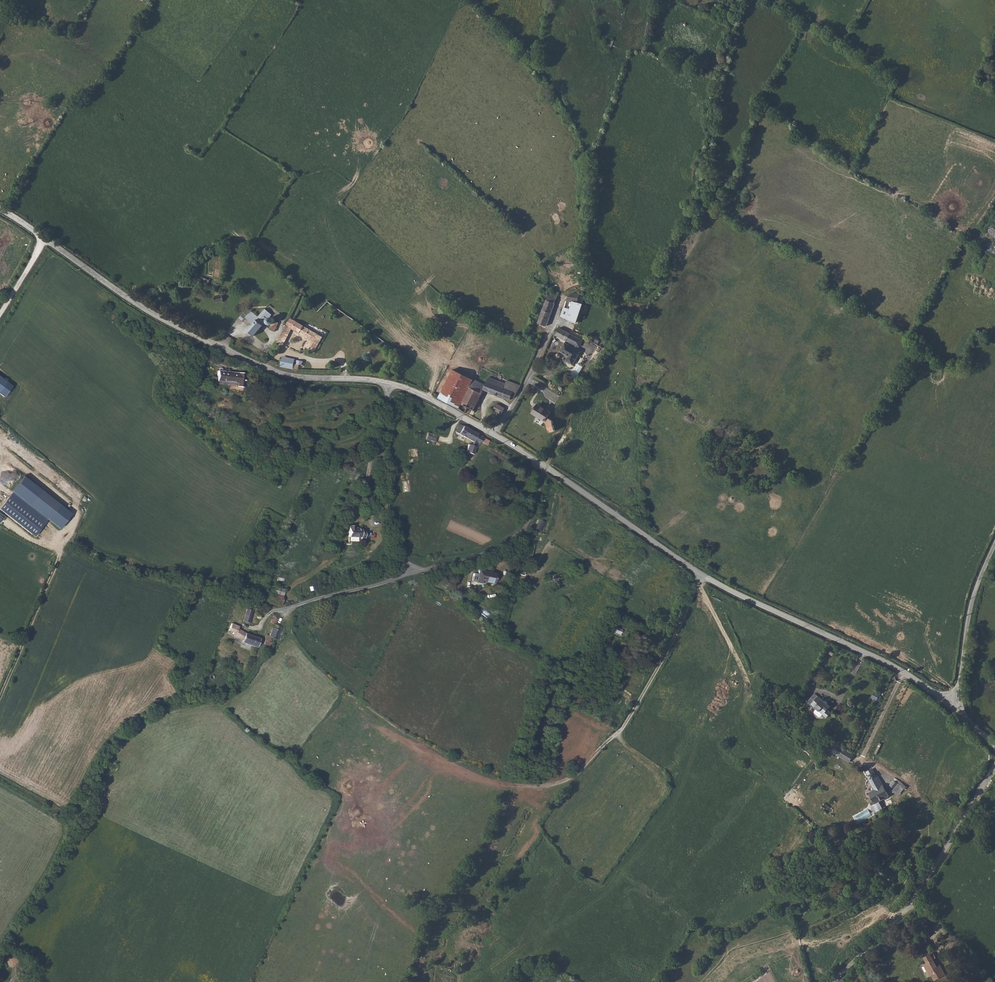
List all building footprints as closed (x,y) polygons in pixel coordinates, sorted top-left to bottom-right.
[(611,49),(614,40),(609,38),(605,47),(611,49)] [(580,296),(580,293),(573,292),(566,299),(560,315),(576,322),(583,303),(578,301),(580,296)] [(554,303),(557,296),(549,293),(546,300),(554,303)] [(546,326),(554,303),(546,300),(537,323),(546,326)] [(583,303),(576,322),(596,329),(603,311),(583,303)] [(257,318),(249,328),(247,330),(254,336),(266,321),(268,324),(271,326),(269,330),(274,332),(278,323),(275,322),(273,319),(269,317),(271,314),(264,309),(257,318)] [(317,335),(291,319),(285,326),(282,332),(278,341),(277,342),(283,345),(291,329),(309,340),(306,345),(305,347),(309,349),(310,347),(315,350),(322,338),(317,335)] [(570,343),(574,338),(569,333),(558,327),(554,335),(557,337),(567,342),(570,343)] [(572,367),(579,352),(564,344),(559,352),(568,357),(565,362),(572,367)] [(294,363),(281,360),(281,361),(280,364),(279,368),(292,371),(292,373),(297,373),(298,366),(301,367),(302,362),(296,361),(295,364),(294,364),(294,363)] [(459,408),(473,380),(453,370),(438,399),(459,408)] [(242,393),(244,375),(216,371),(216,382),(213,381),(213,386),(233,388),(233,392),(242,393)] [(4,397),(12,386),(0,377),(0,394),(4,397)] [(514,398),(520,386),(506,380),(504,384),(498,382),(487,377),(484,385),(473,380),(459,408),(458,409),(458,410),(471,417),(474,411),(473,410),(483,390),(509,400),(511,397),(514,398)] [(500,414),(504,408),(497,404),(493,410),(500,414)] [(532,414),(544,422),(549,414),(536,406),(532,414)] [(472,442),(476,434),(458,424),(454,432),(472,442)] [(436,436),(428,433),(425,439),(433,442),(436,436)] [(483,438),(476,434),(472,442),(470,446),(467,445),(466,452),(473,455),(475,448),(477,448),(477,445),(478,446),(480,442),(483,438)] [(23,476),(13,491),(50,520),(61,528),(71,513),(23,476)] [(50,520),(13,491),(1,509),(37,537),(50,520)] [(541,530),(545,522),(540,519),(536,528),(541,530)] [(347,540),(364,542),(364,530),(361,529),(361,527),(353,527),(354,524),(348,524),(347,540)] [(497,577),(480,572),(476,584),(483,586),(484,584),(494,587),(497,577)] [(267,602),(280,605),(284,590),(271,586),(267,602)] [(252,610),(246,609),(242,621),(249,623),(252,610)] [(277,620),(273,616),(269,623),(273,625),(268,636),(266,635),(264,640),(265,641),(264,644),(271,647),(273,644),(269,642),(270,638),(276,640),(282,627),(275,624),(277,620)] [(235,636),(243,640),(246,633),(238,629),(239,626),(232,623),(229,630),(233,632),(233,634),(235,635),(235,636)] [(608,632),(617,635),(619,630),(610,626),(608,632)] [(242,642),(258,647),(261,638),(246,633),(243,640),(242,642)] [(810,689),(813,690),(818,682),(816,680),(810,689)] [(874,692),(871,697),(877,700),(881,695),(874,692)] [(821,716),(826,717),(831,713),(828,710),(830,705),(814,693),(806,702),(815,709),(813,711),(813,713),(817,716),(821,716)] [(853,754),(837,744),(832,751),(849,761),(853,754)] [(875,792),(873,793),(869,795),(876,805),(871,808),(877,817),(885,812),(880,803),(889,797),(888,794),(876,777),(872,770),(865,774),(869,780),(868,780),(875,792)] [(868,808),(854,815),(857,822),(872,816),(868,808)] [(927,935),(921,938),(924,943),(930,939),(927,935)] [(935,949),(925,954),(928,959),(926,961),(933,973),(934,972),(937,977),(947,971),(942,962),(939,963),(935,956),(938,955),(935,949)]
